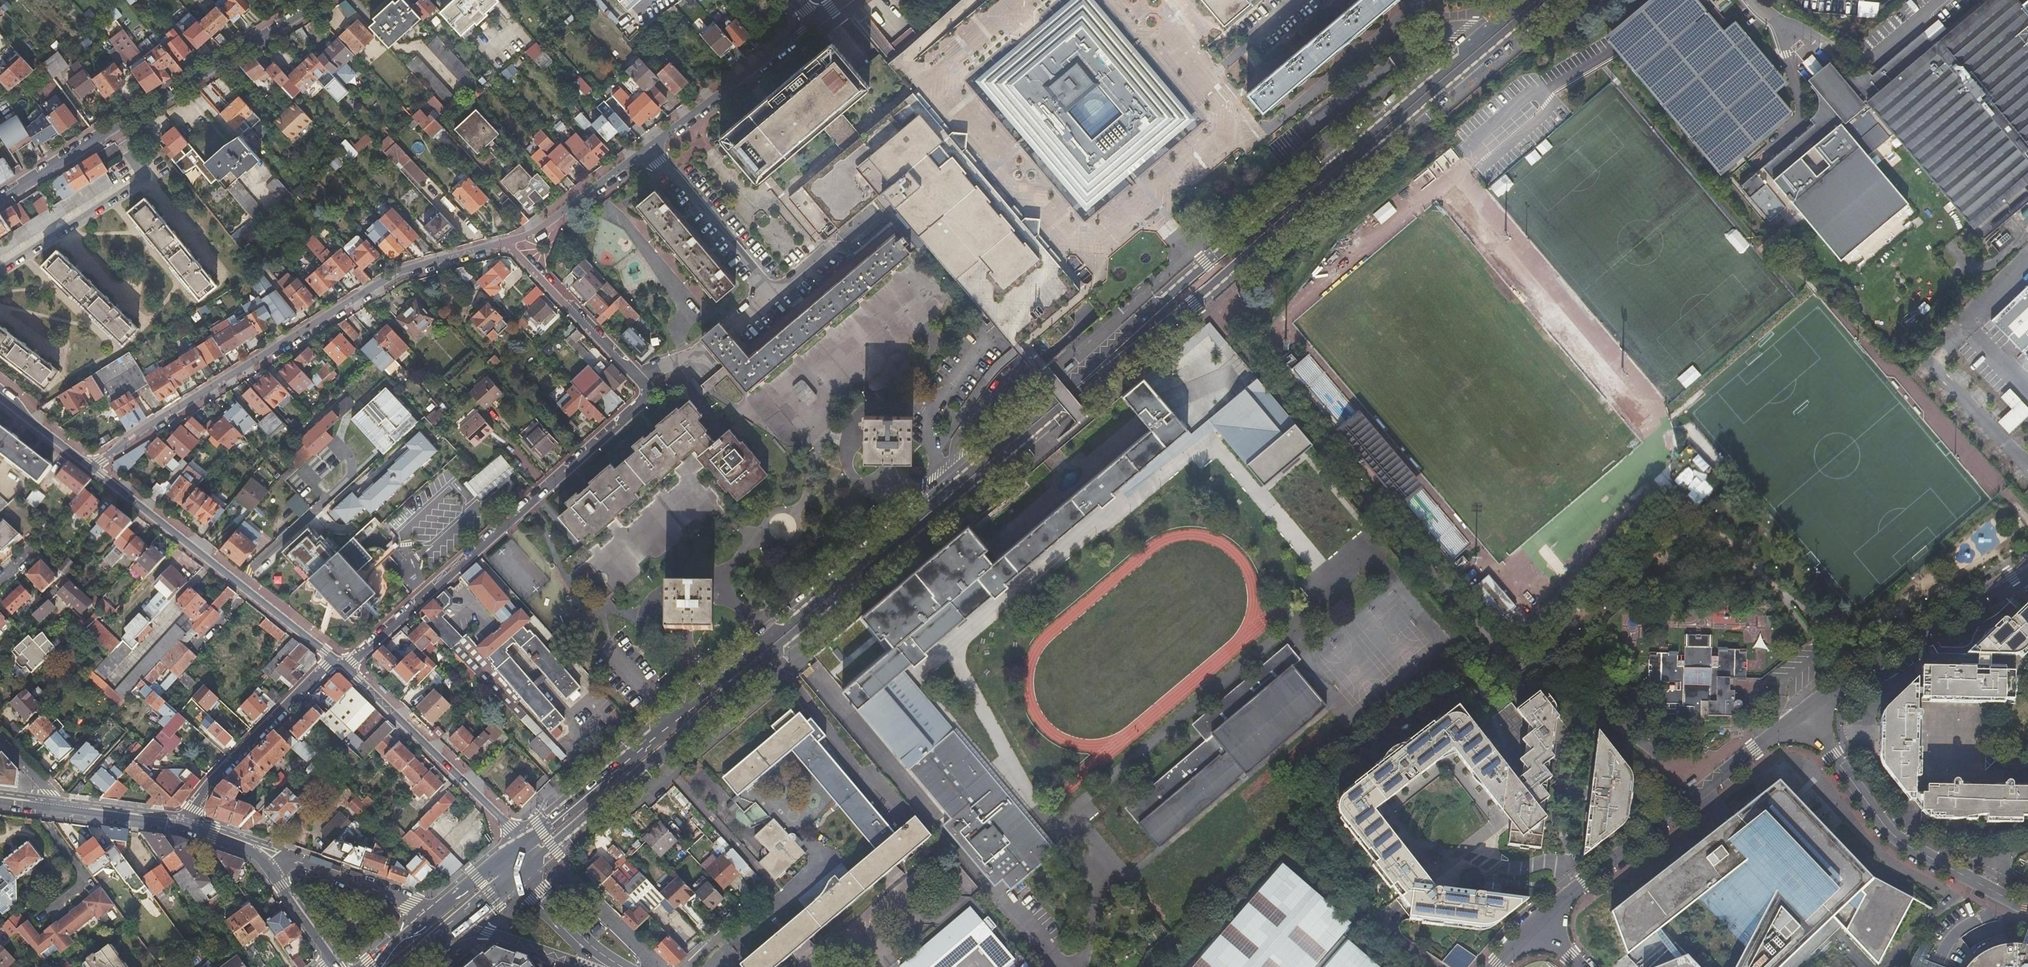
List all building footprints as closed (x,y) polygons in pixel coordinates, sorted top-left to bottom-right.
[(217,6),(215,4),(212,0),(197,0),(209,13),(217,6)] [(215,4),(217,6),(229,19),(233,23),(239,18),(239,16),(240,15),(239,14),(237,12),(239,10),(241,13),(242,13),(243,12),(245,12),(248,9),(248,7),(249,7),(243,0),(219,0),(215,4)] [(355,11),(345,0),(344,0),(338,4),(349,16),(355,11)] [(421,18),(404,0),(397,0),(395,2),(394,0),(393,0),(389,3),(379,12),(373,17),(375,20),(369,26),(389,47),(401,36),(411,27),(421,18)] [(436,7),(430,0),(404,0),(421,18),(422,19),(436,7)] [(440,11),(461,34),(487,11),(477,0),(453,0),(440,11)] [(487,11),(499,1),(499,0),(477,0),(487,11)] [(601,10),(615,25),(619,21),(600,0),(592,0),(601,10)] [(628,11),(641,0),(619,0),(628,11)] [(905,52),(908,56),(913,61),(985,0),(964,0),(930,29),(919,38),(905,52)] [(1090,0),(1071,0),(972,84),(1083,215),(1194,123),(1090,0)] [(1223,24),(1249,2),(1247,0),(1203,0),(1223,24)] [(1249,2),(1223,24),(1227,29),(1262,0),(1247,0),(1249,2)] [(1246,92),(1261,110),(1300,80),(1305,76),(1349,39),(1356,33),(1395,0),(1356,0),(1246,92)] [(1630,49),(1642,63),(1712,3),(1720,11),(1731,2),(1729,0),(1687,0),(1680,7),(1630,49)] [(2017,0),(1983,0),(1933,43),(2027,155),(2027,13),(2017,0)] [(72,6),(68,10),(72,15),(76,11),(72,6)] [(210,37),(229,19),(217,6),(209,13),(198,24),(210,37)] [(96,18),(89,10),(83,16),(90,23),(96,18)] [(328,10),(318,16),(324,23),(333,18),(328,10)] [(89,23),(82,16),(77,20),(85,27),(89,23)] [(578,21),(575,17),(557,35),(560,38),(578,21)] [(750,35),(736,19),(732,23),(729,20),(727,21),(725,23),(726,24),(728,27),(722,31),(732,43),(736,47),(737,46),(740,47),(743,44),(743,41),(750,35)] [(372,37),(357,20),(340,36),(355,53),(372,37)] [(210,37),(198,24),(197,22),(193,25),(184,33),(188,38),(186,41),(195,51),(210,37)] [(301,27),(292,32),(299,40),(305,34),(301,27)] [(717,27),(704,39),(718,55),(731,43),(722,32),(717,27)] [(125,61),(148,92),(163,82),(137,47),(123,29),(109,40),(115,48),(125,61)] [(905,52),(919,38),(912,29),(899,39),(891,46),(899,56),(905,52)] [(173,30),(159,41),(177,63),(191,51),(173,30)] [(1933,43),(1922,30),(1871,73),(1867,68),(1861,72),(1856,74),(1850,75),(1845,73),(1841,72),(1837,68),(1834,64),(1810,84),(1813,89),(1816,93),(1817,97),(1818,103),(1817,108),(1814,113),(1809,118),(1813,123),(1739,185),(1769,221),(1792,202),(1840,259),(1907,202),(1866,153),(1892,131),(1982,236),(2027,197),(2027,190),(2022,182),(2027,177),(2027,155),(1933,43)] [(137,47),(163,82),(171,78),(164,69),(168,67),(175,75),(183,70),(177,63),(159,41),(154,34),(137,47)] [(220,47),(228,42),(220,34),(213,40),(220,47)] [(472,94),(472,93),(481,85),(436,36),(427,44),(427,45),(467,89),(472,94)] [(353,53),(338,38),(322,53),(316,59),(328,71),(331,74),(344,62),(353,53)] [(376,40),(364,50),(374,61),(385,50),(376,40)] [(840,114),(871,89),(856,72),(831,42),(718,138),(744,167),(758,184),(768,175),(824,128),(834,120),(840,114)] [(535,45),(527,52),(534,60),(542,53),(535,45)] [(119,65),(125,61),(115,48),(109,52),(119,65)] [(9,91),(34,70),(28,64),(15,50),(14,51),(15,52),(17,54),(10,60),(9,67),(0,67),(0,82),(9,91)] [(44,62),(54,76),(69,64),(58,51),(49,58),(44,62)] [(316,59),(310,51),(305,56),(307,58),(301,63),(323,87),(336,101),(347,91),(342,86),(328,71),(316,59)] [(871,89),(893,70),(879,53),(875,56),(863,66),(856,72),(871,89)] [(670,62),(663,54),(659,58),(666,65),(670,62)] [(446,108),(456,99),(416,55),(405,64),(446,108)] [(543,55),(536,61),(544,70),(551,64),(543,55)] [(253,56),(239,64),(252,79),(266,71),(266,70),(253,56)] [(640,58),(626,71),(629,75),(645,92),(659,106),(661,109),(663,107),(660,105),(667,99),(653,84),(654,84),(651,81),(656,76),(659,79),(657,76),(640,58)] [(28,64),(34,70),(40,65),(37,61),(33,60),(28,64)] [(79,97),(96,85),(79,62),(72,67),(78,75),(68,81),(79,97)] [(289,78),(287,76),(274,62),(266,70),(266,71),(270,74),(280,85),(289,78)] [(346,64),(344,62),(331,74),(342,86),(346,83),(336,73),(346,64)] [(323,87),(301,63),(287,76),(289,78),(300,90),(309,100),(323,87)] [(659,79),(674,95),(678,92),(688,82),(671,63),(657,76),(659,79)] [(356,74),(346,64),(336,73),(346,83),(356,74)] [(512,64),(502,72),(508,79),(518,71),(512,64)] [(95,80),(107,95),(124,83),(118,74),(121,72),(115,65),(95,80)] [(490,70),(479,80),(483,85),(495,75),(490,70)] [(266,71),(252,79),(257,85),(262,82),(261,80),(270,74),(266,71)] [(620,88),(612,95),(640,124),(649,116),(652,118),(662,110),(661,109),(659,106),(645,92),(629,75),(623,81),(628,87),(632,84),(642,94),(634,102),(620,88)] [(579,77),(574,83),(585,95),(591,89),(579,77)] [(289,78),(280,85),(291,98),(300,90),(289,78)] [(688,101),(678,92),(674,95),(683,105),(688,101)] [(53,113),(63,104),(56,94),(42,105),(49,115),(53,113)] [(913,94),(881,121),(900,143),(932,116),(913,94)] [(445,108),(433,95),(427,102),(433,108),(439,115),(445,108)] [(239,96),(229,105),(243,121),(253,112),(239,96)] [(611,108),(604,100),(598,105),(596,107),(603,115),(607,119),(624,138),(628,134),(626,132),(630,129),(612,109),(611,108)] [(295,102),(283,112),(299,130),(311,119),(295,102)] [(47,117),(60,134),(77,120),(64,103),(63,104),(53,113),(49,115),(47,117)] [(224,109),(219,114),(238,135),(239,136),(244,131),(249,127),(243,121),(229,105),(224,109)] [(434,119),(439,115),(433,108),(428,113),(434,119)] [(471,112),(494,138),(499,133),(475,108),(471,112)] [(43,113),(44,112),(42,111),(41,112),(37,109),(30,116),(36,121),(41,118),(44,115),(43,113)] [(436,121),(434,119),(428,113),(427,111),(424,115),(418,109),(412,116),(414,118),(430,136),(441,126),(436,121)] [(52,138),(60,134),(47,117),(44,112),(43,113),(44,115),(41,118),(36,121),(32,124),(26,128),(33,140),(37,146),(42,140),(45,139),(47,138),(50,134),(52,137),(52,138)] [(299,130),(283,112),(273,121),(292,142),(299,135),(297,132),(299,130)] [(477,154),(487,144),(492,140),(494,138),(471,112),(461,122),(453,129),(477,154)] [(590,123),(580,112),(576,116),(586,127),(587,127),(590,123)] [(860,138),(840,114),(834,120),(824,128),(837,143),(844,152),(860,138)] [(33,140),(26,128),(17,115),(0,126),(0,135),(8,149),(15,144),(19,150),(33,140)] [(1014,349),(1017,346),(1081,292),(1065,273),(1037,241),(1035,238),(1022,222),(962,152),(949,136),(932,116),(900,143),(881,121),(860,138),(844,152),(802,187),(789,198),(826,241),(838,231),(876,198),(879,196),(955,282),(993,325),(1011,346),(1014,349)] [(604,117),(595,125),(610,142),(619,134),(604,117)] [(594,134),(597,131),(590,123),(587,127),(594,134)] [(188,143),(174,126),(161,137),(174,154),(188,143)] [(433,139),(443,129),(441,126),(430,136),(433,139)] [(542,130),(533,138),(546,152),(555,144),(542,130)] [(585,142),(576,133),(564,143),(587,168),(598,157),(585,142)] [(952,136),(966,152),(969,148),(971,134),(956,133),(952,136)] [(585,142),(598,157),(607,148),(594,134),(591,136),(589,134),(587,136),(589,138),(585,142)] [(204,161),(226,188),(236,179),(247,169),(248,170),(260,159),(239,136),(238,135),(224,143),(204,161)] [(356,145),(351,140),(349,142),(359,153),(368,144),(362,138),(356,145)] [(350,161),(358,153),(345,139),(336,147),(340,150),(345,156),(350,161)] [(489,150),(501,163),(506,159),(507,159),(502,154),(503,152),(492,140),(487,144),(491,149),(489,150)] [(427,177),(395,142),(384,152),(399,168),(402,165),(420,183),(427,177)] [(12,154),(19,150),(15,144),(8,149),(12,154)] [(575,159),(561,144),(547,156),(550,160),(564,174),(570,169),(567,166),(575,159)] [(546,156),(539,148),(532,154),(539,161),(546,156)] [(345,156),(340,150),(335,156),(339,161),(345,156)] [(38,189),(43,196),(46,199),(48,209),(106,172),(108,170),(97,153),(38,189)] [(15,175),(4,158),(0,161),(0,184),(15,175)] [(336,158),(330,164),(336,171),(343,165),(336,158)] [(532,204),(546,194),(518,164),(515,167),(512,166),(506,159),(501,163),(500,164),(507,171),(507,175),(506,175),(500,181),(524,207),(530,202),(532,204)] [(564,174),(550,160),(541,168),(555,183),(557,186),(560,183),(557,181),(564,174)] [(518,164),(546,194),(548,193),(545,190),(549,186),(537,173),(532,177),(519,163),(518,164)] [(106,172),(48,209),(38,215),(28,221),(22,225),(0,240),(0,255),(113,183),(106,172)] [(566,177),(564,174),(557,181),(560,183),(566,177)] [(584,191),(590,181),(582,176),(576,186),(584,191)] [(266,185),(283,205),(294,197),(290,193),(276,177),(266,185)] [(488,198),(469,178),(453,194),(472,214),(488,198)] [(268,217),(236,179),(226,188),(258,225),(268,217)] [(290,193),(294,197),(296,195),(305,188),(301,184),(290,193)] [(703,282),(718,299),(736,284),(656,190),(637,205),(653,223),(676,251),(703,282)] [(32,204),(38,215),(48,209),(46,199),(43,196),(32,204)] [(446,196),(442,200),(452,211),(456,207),(446,196)] [(171,264),(191,289),(199,298),(216,285),(144,197),(128,210),(136,220),(155,245),(171,264)] [(509,199),(503,204),(510,212),(522,225),(524,224),(529,220),(516,206),(509,199)] [(0,213),(0,218),(7,228),(19,221),(22,225),(28,221),(17,203),(12,206),(0,213)] [(449,234),(455,229),(439,212),(423,226),(437,242),(448,232),(449,234)] [(391,258),(404,247),(390,232),(386,229),(383,225),(377,218),(377,219),(376,218),(376,219),(373,223),(372,222),(370,223),(371,224),(366,229),(366,228),(365,228),(366,229),(368,232),(366,234),(373,242),(375,240),(376,241),(377,242),(391,258)] [(403,219),(390,232),(404,247),(417,234),(404,220),(403,219)] [(1026,219),(1022,222),(1035,238),(1040,235),(1037,232),(1038,222),(1029,221),(1026,219)] [(155,245),(136,220),(133,222),(153,246),(155,245)] [(753,353),(770,371),(792,353),(824,324),(857,296),(890,268),(911,250),(895,232),(893,231),(889,225),(747,347),(751,351),(753,353)] [(1989,240),(1998,250),(2012,237),(2002,228),(1989,240)] [(355,235),(342,247),(349,255),(358,265),(361,269),(370,261),(372,263),(380,256),(365,240),(363,242),(358,236),(355,235)] [(313,236),(305,243),(313,252),(318,258),(324,264),(337,280),(354,265),(341,249),(336,254),(333,256),(327,249),(326,250),(313,236)] [(91,314),(114,336),(123,345),(138,329),(57,250),(42,266),(50,274),(73,297),(91,314)] [(1064,260),(1083,284),(1092,277),(1073,253),(1064,260)] [(588,261),(584,258),(572,270),(569,272),(573,276),(588,261)] [(499,261),(477,282),(480,285),(491,297),(499,289),(496,285),(510,272),(499,261)] [(587,269),(591,265),(588,261),(573,276),(577,279),(572,284),(579,292),(582,295),(586,299),(587,299),(595,291),(600,286),(602,285),(587,269)] [(189,290),(191,289),(171,264),(169,266),(189,290)] [(320,295),(337,280),(324,264),(306,279),(320,295)] [(353,273),(362,284),(370,279),(362,269),(361,269),(358,265),(353,270),(353,273)] [(477,282),(462,266),(453,269),(474,291),(480,285),(477,282)] [(270,315),(277,325),(286,318),(289,321),(296,315),(261,273),(259,271),(248,278),(257,293),(270,315)] [(73,297),(50,274),(49,276),(71,298),(73,297)] [(284,290),(297,278),(294,274),(281,286),(284,290)] [(315,299),(297,278),(284,290),(301,311),(315,299)] [(620,295),(606,280),(602,285),(600,286),(602,288),(607,294),(609,293),(615,300),(620,295)] [(530,306),(543,293),(536,286),(523,299),(530,306)] [(1992,320),(2027,358),(2027,286),(1992,320)] [(601,314),(604,311),(609,306),(607,304),(597,293),(595,291),(587,299),(601,314)] [(245,312),(247,315),(257,331),(258,332),(266,327),(263,322),(266,321),(264,318),(270,315),(257,293),(240,304),(245,312)] [(601,314),(595,319),(600,324),(617,307),(628,319),(625,322),(628,326),(630,324),(639,315),(620,295),(615,300),(611,304),(609,306),(604,311),(601,314)] [(550,311),(552,309),(540,298),(527,311),(531,316),(529,318),(536,326),(540,321),(545,326),(555,316),(550,311)] [(433,318),(416,299),(396,318),(413,337),(433,318)] [(471,318),(487,303),(484,300),(468,315),(471,318)] [(500,317),(487,303),(471,318),(484,331),(489,327),(496,334),(507,324),(500,317)] [(205,304),(197,309),(200,315),(208,310),(205,304)] [(227,320),(240,342),(249,337),(257,331),(247,315),(245,312),(236,318),(234,314),(226,319),(227,320)] [(112,338),(114,336),(91,314),(89,316),(112,338)] [(527,324),(519,316),(515,320),(514,322),(521,329),(527,324)] [(223,353),(240,342),(227,320),(226,319),(209,330),(211,333),(214,338),(223,353)] [(359,336),(344,319),(337,324),(353,341),(359,336)] [(710,348),(729,332),(726,330),(718,321),(700,336),(707,345),(710,348)] [(576,328),(571,323),(561,332),(566,338),(569,335),(576,328)] [(622,338),(640,356),(647,349),(645,347),(649,343),(630,324),(628,326),(622,332),(625,336),(622,338)] [(45,388),(59,370),(0,325),(0,353),(11,361),(9,362),(34,382),(35,380),(45,388)] [(406,345),(388,325),(374,338),(393,357),(394,358),(407,346),(406,345)] [(569,335),(566,338),(564,340),(582,358),(587,353),(575,341),(582,335),(576,329),(570,335),(569,335)] [(770,371),(753,353),(751,351),(747,347),(743,350),(736,341),(729,332),(710,348),(728,369),(734,376),(747,391),(758,381),(770,371)] [(205,341),(196,347),(206,363),(223,353),(214,338),(211,333),(204,338),(205,341)] [(325,348),(338,363),(347,355),(345,353),(352,346),(340,334),(325,348)] [(249,337),(240,342),(242,345),(250,339),(249,337)] [(393,357),(374,338),(362,350),(372,361),(381,370),(383,368),(394,358),(393,357)] [(549,355),(552,353),(552,348),(549,345),(543,350),(549,355)] [(347,355),(338,363),(339,364),(355,349),(352,346),(345,353),(347,355)] [(180,359),(189,374),(200,368),(207,380),(214,376),(206,363),(196,347),(179,357),(180,359)] [(299,356),(293,361),(300,369),(306,363),(308,365),(316,357),(308,348),(302,353),(300,351),(297,354),(299,356)] [(129,391),(134,399),(138,396),(135,391),(148,383),(129,352),(91,375),(103,394),(96,400),(94,401),(99,409),(110,402),(129,391)] [(875,391),(877,391),(883,389),(901,377),(904,376),(906,374),(908,372),(909,369),(910,367),(910,364),(909,362),(908,359),(906,357),(904,355),(902,354),(899,354),(897,353),(894,354),(891,355),(889,357),(888,359),(886,361),(886,362),(880,375),(877,377),(871,379),(870,379),(869,380),(868,381),(867,383),(867,384),(867,386),(867,387),(868,388),(868,390),(870,390),(871,391),(872,391),(874,391),(875,391)] [(1286,370),(1367,466),(1387,449),(1306,353),(1286,370)] [(499,360),(494,355),(486,361),(492,367),(499,360)] [(400,365),(394,358),(383,368),(389,374),(400,365)] [(165,372),(174,387),(182,382),(180,380),(189,374),(180,359),(164,368),(162,363),(163,362),(162,359),(158,362),(165,372)] [(293,361),(291,359),(278,371),(280,373),(284,378),(298,392),(303,387),(306,390),(313,383),(300,369),(293,361)] [(624,378),(611,365),(607,369),(606,368),(608,367),(605,365),(604,366),(600,361),(593,368),(614,389),(622,382),(621,382),(624,378)] [(334,369),(328,362),(316,373),(322,379),(329,373),(332,370),(334,369)] [(574,385),(592,404),(602,395),(600,393),(602,391),(604,393),(605,394),(611,388),(588,364),(570,381),(574,385)] [(322,379),(315,385),(319,389),(323,386),(333,377),(335,373),(332,370),(329,373),(322,379)] [(148,383),(158,400),(175,389),(174,387),(165,372),(148,383)] [(258,381),(253,386),(273,407),(278,402),(283,407),(293,398),(268,372),(263,377),(262,375),(260,375),(256,378),(258,381)] [(66,402),(74,414),(86,406),(77,391),(83,387),(88,385),(96,400),(103,394),(91,375),(58,395),(64,403),(66,402)] [(487,377),(470,393),(485,410),(493,402),(491,400),(501,391),(487,377)] [(1256,378),(1190,434),(1143,377),(1121,395),(1150,428),(992,562),(983,551),(987,548),(967,525),(861,615),(880,638),(883,635),(892,646),(841,689),(949,816),(941,823),(993,883),(1000,877),(1009,887),(1053,851),(1029,823),(950,728),(949,729),(900,671),(966,614),(1152,458),(1160,467),(1196,441),(1214,426),(1264,485),(1312,444),(1256,378)] [(816,402),(817,400),(804,382),(800,381),(792,388),(793,391),(805,407),(810,408),(816,402)] [(578,408),(589,419),(593,416),(598,422),(604,417),(592,404),(574,385),(566,391),(568,393),(556,404),(569,417),(578,408)] [(323,386),(319,389),(329,400),(333,396),(323,386)] [(383,453),(418,421),(417,420),(395,440),(390,433),(411,414),(385,386),(378,393),(370,400),(374,404),(385,416),(379,422),(364,405),(351,418),(383,453)] [(250,387),(242,395),(260,414),(261,413),(264,417),(257,424),(268,436),(274,431),(275,433),(287,425),(250,387)] [(1999,422),(2010,434),(2027,418),(2027,407),(2012,388),(2002,396),(2013,409),(1999,422)] [(129,391),(110,402),(127,430),(146,418),(134,399),(129,391)] [(300,439),(304,444),(307,447),(325,430),(327,429),(347,411),(353,405),(346,397),(300,439)] [(255,422),(235,400),(221,413),(223,415),(241,434),(255,422)] [(557,515),(578,540),(589,531),(593,536),(615,518),(613,515),(626,505),(628,507),(639,498),(634,492),(655,474),(660,480),(681,461),(680,459),(693,448),(699,455),(697,457),(706,468),(708,466),(719,479),(717,480),(726,492),(728,490),(737,500),(767,475),(757,462),(756,463),(738,441),(739,441),(728,428),(713,441),(704,431),(706,429),(697,419),(701,415),(689,400),(678,409),(676,407),(655,425),(656,427),(644,438),(642,436),(631,445),(635,450),(614,468),(609,463),(588,481),(590,483),(577,494),(575,492),(564,501),(568,506),(557,515)] [(433,426),(446,414),(440,408),(436,412),(428,420),(433,426)] [(434,409),(425,417),(428,420),(436,412),(434,409)] [(476,412),(471,417),(486,433),(491,428),(476,412)] [(241,434),(223,415),(214,424),(210,420),(202,427),(206,430),(211,435),(220,442),(229,448),(242,435),(241,434)] [(191,417),(185,424),(199,437),(206,430),(202,427),(191,417)] [(486,433),(471,417),(457,429),(473,446),(486,433)] [(862,417),(862,462),(910,463),(911,417),(862,417)] [(288,423),(294,429),(299,425),(294,419),(291,420),(290,421),(288,423)] [(542,458),(558,442),(540,422),(532,430),(529,427),(520,435),(542,458)] [(197,441),(180,426),(164,443),(182,458),(197,441)] [(36,484),(51,467),(33,454),(35,452),(29,447),(27,449),(0,428),(0,456),(36,484)] [(313,453),(314,454),(323,446),(332,437),(327,432),(325,430),(307,447),(313,453)] [(364,505),(370,512),(402,484),(401,483),(437,450),(419,431),(406,443),(410,448),(388,469),(389,470),(358,498),(351,491),(333,508),(345,521),(364,505)] [(501,447),(505,441),(493,432),(489,438),(501,447)] [(220,442),(211,435),(207,440),(216,447),(220,442)] [(164,479),(171,485),(188,464),(182,458),(164,443),(157,436),(152,443),(145,450),(162,466),(164,465),(171,471),(164,479)] [(148,440),(139,445),(145,450),(152,443),(148,440)] [(1686,443),(1659,469),(1686,497),(1686,482),(1697,482),(1697,476),(1696,471),(1694,467),(1691,462),(1687,458),(1686,443)] [(289,459),(298,468),(313,453),(307,447),(304,444),(289,459)] [(135,462),(145,450),(139,445),(127,453),(135,462)] [(1468,544),(1389,451),(1370,468),(1448,561),(1468,544)] [(112,469),(118,473),(121,470),(124,473),(135,462),(127,453),(113,461),(113,462),(112,469)] [(467,482),(477,494),(510,466),(500,454),(467,482)] [(188,464),(171,485),(166,491),(182,504),(198,484),(206,474),(190,461),(188,464)] [(68,463),(55,478),(77,495),(82,489),(90,480),(68,463)] [(510,466),(477,494),(481,499),(514,471),(510,466)] [(250,477),(235,496),(252,510),(252,509),(255,505),(267,491),(250,477)] [(194,514),(210,494),(198,484),(182,504),(190,510),(188,512),(193,516),(194,514)] [(34,488),(24,500),(33,507),(43,495),(34,488)] [(82,489),(77,495),(68,505),(72,509),(70,511),(82,521),(98,503),(82,489)] [(299,518),(310,508),(296,493),(285,503),(299,518)] [(210,494),(194,514),(207,524),(209,520),(213,524),(228,505),(216,496),(215,498),(210,494)] [(255,505),(252,509),(261,517),(264,513),(255,505)] [(131,523),(111,508),(89,532),(96,538),(104,529),(110,534),(109,535),(115,540),(126,529),(131,523)] [(18,534),(3,519),(0,522),(0,551),(18,534)] [(242,521),(220,547),(236,561),(238,559),(250,545),(251,543),(258,534),(242,521)] [(363,581),(363,580),(363,579),(364,577),(364,575),(365,573),(366,572),(385,554),(383,552),(382,550),(380,550),(379,549),(378,548),(376,548),(374,548),(373,548),(371,548),(370,548),(368,549),(366,549),(365,551),(353,537),(336,551),(321,534),(317,538),(308,527),(282,550),(296,566),(298,564),(308,576),(307,578),(306,579),(305,580),(304,582),(304,584),(304,585),(304,587),(304,588),(305,590),(306,590),(307,591),(309,591),(310,591),(311,592),(310,594),(310,595),(309,597),(309,599),(309,601),(310,602),(312,604),(313,604),(315,605),(317,604),(318,604),(320,603),(321,601),(323,599),(325,601),(327,602),(330,603),(332,603),(334,604),(336,604),(338,604),(341,603),(342,607),(342,609),(343,610),(343,611),(344,613),(345,615),(346,617),(347,618),(349,620),(350,621),(352,622),(354,622),(355,623),(357,623),(359,623),(361,622),(362,621),(364,620),(365,618),(366,616),(367,614),(368,613),(369,611),(369,610),(370,608),(370,605),(370,603),(370,602),(370,600),(370,598),(369,596),(368,593),(368,591),(367,590),(366,588),(365,587),(364,585),(363,583),(363,581)] [(136,539),(126,529),(115,540),(113,543),(115,545),(110,551),(112,554),(108,554),(102,560),(110,567),(124,552),(136,539)] [(134,561),(146,548),(136,539),(124,552),(134,561)] [(383,539),(377,544),(384,552),(390,547),(383,539)] [(164,557),(151,545),(136,562),(149,573),(164,557)] [(250,545),(238,559),(241,561),(252,548),(250,545)] [(66,559),(56,569),(63,575),(72,564),(66,559)] [(48,584),(56,578),(40,560),(33,567),(48,584)] [(149,573),(136,562),(131,568),(143,579),(149,573)] [(540,643),(550,634),(514,595),(508,600),(476,563),(460,577),(502,626),(477,648),(465,634),(461,638),(441,617),(445,614),(441,611),(448,604),(449,599),(443,592),(417,615),(423,621),(475,674),(494,693),(518,717),(536,737),(551,751),(556,746),(517,702),(521,699),(550,732),(556,726),(564,719),(535,686),(532,684),(503,651),(514,641),(543,674),(546,677),(565,699),(579,687),(561,667),(563,665),(558,659),(556,661),(550,654),(540,643)] [(41,592),(48,584),(33,567),(25,574),(41,592)] [(169,601),(187,583),(171,567),(153,586),(169,601)] [(1489,574),(1473,589),(1500,621),(1516,606),(1489,574)] [(56,584),(60,588),(68,580),(64,576),(56,584)] [(60,588),(55,593),(67,605),(69,603),(79,613),(91,601),(89,600),(68,580),(60,588)] [(712,584),(664,583),(664,631),(712,631),(712,584)] [(40,599),(44,603),(46,601),(55,593),(60,588),(56,584),(40,599)] [(19,586),(3,602),(2,601),(1,602),(11,613),(12,612),(28,596),(28,597),(29,596),(19,585),(18,586),(19,586)] [(183,671),(195,657),(183,646),(192,635),(197,640),(218,616),(213,612),(232,591),(226,587),(208,606),(141,680),(159,697),(177,678),(177,677),(183,671)] [(141,680),(208,606),(189,588),(174,604),(184,614),(114,691),(124,700),(130,692),(141,680)] [(89,600),(91,601),(94,605),(98,600),(93,595),(89,600)] [(103,598),(97,605),(111,617),(117,610),(103,598)] [(44,603),(31,615),(38,622),(53,608),(46,601),(44,603)] [(2010,601),(1999,612),(2005,618),(2016,607),(2010,601)] [(1995,627),(1969,654),(2020,656),(2027,648),(2027,606),(2027,604),(2015,614),(2008,621),(2005,620),(2003,620),(2002,621),(2003,624),(1998,630),(1995,627)] [(147,625),(150,622),(140,613),(124,629),(125,633),(126,634),(132,640),(147,625)] [(91,616),(82,625),(85,629),(88,626),(93,621),(95,619),(91,616)] [(285,632),(266,617),(259,624),(279,640),(285,632)] [(82,631),(108,655),(118,644),(93,621),(88,626),(85,629),(82,631)] [(470,678),(475,674),(423,621),(417,628),(413,625),(410,628),(412,629),(411,631),(405,626),(400,631),(417,647),(421,651),(429,643),(432,646),(436,642),(465,670),(463,671),(470,678)] [(151,629),(147,625),(132,640),(137,644),(151,629)] [(132,640),(126,634),(120,640),(121,641),(131,650),(137,644),(132,640)] [(23,667),(30,674),(47,657),(45,655),(53,647),(46,640),(38,648),(27,636),(11,652),(16,658),(16,659),(16,660),(16,661),(16,662),(17,663),(17,664),(18,665),(19,666),(20,667),(21,667),(22,667),(23,667)] [(299,644),(292,638),(262,671),(267,676),(271,672),(299,644)] [(1676,689),(1663,690),(1663,715),(1680,715),(1680,721),(1712,721),(1712,715),(1731,715),(1731,707),(1735,707),(1735,715),(1737,715),(1737,707),(1741,707),(1742,707),(1742,706),(1743,706),(1743,705),(1743,704),(1743,703),(1742,702),(1741,702),(1740,701),(1737,701),(1737,690),(1732,690),(1732,678),(1736,679),(1750,679),(1749,656),(1749,653),(1721,655),(1721,669),(1714,668),(1714,641),(1686,640),(1687,668),(1680,669),(1680,652),(1651,652),(1652,679),(1677,679),(1676,689)] [(434,647),(432,646),(429,643),(421,651),(426,656),(434,647)] [(290,688),(316,662),(313,657),(314,655),(299,644),(271,672),(277,678),(278,677),(290,688)] [(1158,846),(1189,819),(1238,777),(1236,775),(1242,770),(1244,772),(1325,704),(1291,664),(1297,659),(1285,644),(1190,723),(1204,740),(1146,789),(1124,808),(1158,846)] [(1936,650),(1934,646),(1912,660),(1914,663),(1938,653),(1936,650)] [(372,655),(390,673),(391,672),(399,663),(381,647),(372,655)] [(2023,658),(2027,653),(2027,648),(2020,656),(2023,658)] [(399,663),(391,672),(405,686),(411,680),(417,686),(425,678),(435,668),(436,666),(427,657),(421,663),(411,653),(400,664),(399,663)] [(90,669),(93,672),(104,660),(100,657),(90,669)] [(1941,672),(1922,672),(1922,684),(1922,695),(1922,697),(1930,698),(1931,702),(1946,702),(1960,699),(1988,700),(1988,703),(2005,703),(2005,699),(2015,700),(2016,672),(2007,672),(2006,669),(1999,668),(1999,666),(1991,667),(1990,669),(1984,668),(1983,666),(1973,666),(1972,668),(1961,668),(1941,667),(1941,672)] [(450,683),(435,668),(425,678),(436,689),(442,683),(446,686),(450,683)] [(103,689),(107,685),(93,672),(90,669),(85,673),(103,689)] [(194,682),(183,671),(177,677),(177,678),(187,689),(194,682)] [(310,696),(327,711),(351,687),(338,674),(335,675),(324,687),(322,685),(310,696)] [(535,686),(546,677),(543,674),(532,684),(535,686)] [(1918,695),(1918,683),(1918,679),(1911,683),(1910,684),(1907,686),(1906,687),(1905,688),(1903,690),(1900,692),(1899,693),(1897,696),(1894,699),(1893,700),(1892,702),(1887,708),(1886,711),(1884,713),(1883,715),(1883,726),(1917,727),(1918,720),(1919,720),(1920,720),(1921,719),(1922,718),(1923,717),(1923,716),(1923,715),(1923,714),(1922,712),(1921,711),(1920,711),(1919,711),(1918,710),(1917,711),(1918,695)] [(177,713),(159,697),(141,680),(130,692),(134,696),(138,696),(140,693),(165,716),(149,734),(154,738),(177,713)] [(34,690),(29,685),(9,704),(26,721),(41,707),(36,702),(44,694),(37,687),(34,690)] [(124,700),(114,691),(107,685),(103,689),(101,691),(117,706),(124,700)] [(213,695),(203,686),(190,699),(194,703),(196,701),(202,707),(213,695)] [(269,686),(263,693),(271,701),(274,704),(281,697),(269,686)] [(258,688),(257,687),(251,693),(252,693),(240,706),(253,720),(256,716),(260,712),(271,701),(263,693),(258,688)] [(388,735),(394,729),(386,721),(362,745),(349,732),(372,708),(351,687),(327,711),(324,714),(321,717),(320,717),(318,719),(340,741),(361,761),(374,748),(388,735)] [(449,706),(434,691),(418,708),(432,723),(449,706)] [(1560,708),(1554,699),(1549,702),(1547,700),(1542,694),(1519,711),(1531,726),(1536,732),(1529,737),(1524,740),(1528,745),(1534,752),(1526,758),(1522,761),(1525,765),(1531,772),(1524,777),(1519,780),(1517,789),(1519,791),(1515,794),(1514,804),(1515,805),(1515,809),(1521,810),(1520,812),(1517,816),(1514,820),(1511,843),(1522,847),(1531,848),(1537,847),(1543,846),(1546,821),(1549,819),(1545,814),(1540,808),(1546,803),(1552,799),(1543,787),(1554,778),(1550,773),(1546,768),(1552,763),(1557,759),(1553,753),(1557,722),(1559,721),(1562,718),(1560,708)] [(305,707),(308,704),(305,702),(299,707),(302,710),(305,707)] [(297,741),(318,719),(320,717),(321,717),(324,714),(315,706),(313,708),(308,704),(305,707),(310,711),(307,714),(289,733),(295,739),(294,741),(285,733),(294,724),(288,719),(274,733),(290,748),(297,741)] [(1513,715),(1519,711),(1514,704),(1508,709),(1513,715)] [(739,963),(742,966),(772,966),(780,961),(928,834),(913,815),(892,832),(808,733),(812,729),(797,712),(794,715),(788,709),(770,725),(775,731),(721,777),(736,794),(790,749),(874,848),(836,880),(832,875),(828,878),(832,883),(764,942),(748,955),(743,959),(739,963)] [(1342,820),(1346,825),(1377,864),(1374,866),(1393,889),(1395,887),(1404,898),(1412,893),(1420,903),(1412,909),(1411,919),(1423,921),(1422,924),(1444,926),(1444,924),(1484,929),(1502,924),(1531,900),(1531,899),(1492,894),(1491,899),(1484,898),(1483,893),(1482,893),(1480,893),(1477,895),(1448,892),(1447,895),(1444,894),(1444,891),(1442,890),(1441,889),(1439,888),(1437,889),(1416,862),(1413,862),(1409,858),(1412,856),(1380,815),(1379,809),(1382,807),(1406,787),(1408,786),(1409,783),(1407,779),(1410,777),(1413,779),(1415,779),(1417,777),(1417,776),(1416,772),(1418,770),(1421,773),(1423,773),(1426,773),(1440,762),(1451,753),(1450,751),(1456,746),(1461,753),(1459,754),(1461,757),(1463,756),(1466,759),(1464,761),(1476,776),(1485,787),(1499,806),(1507,800),(1508,791),(1503,785),(1510,780),(1511,772),(1511,770),(1510,768),(1473,722),(1475,720),(1474,718),(1472,719),(1471,718),(1469,719),(1464,715),(1460,711),(1459,710),(1449,718),(1448,717),(1442,721),(1440,720),(1436,723),(1413,740),(1412,738),(1401,745),(1397,747),(1393,749),(1391,751),(1388,754),(1386,757),(1377,764),(1379,766),(1344,794),(1346,797),(1343,799),(1342,801),(1342,809),(1342,814),(1344,818),(1342,820)] [(187,722),(177,713),(154,738),(153,740),(166,752),(169,749),(171,750),(180,740),(172,734),(180,726),(184,730),(190,724),(187,722)] [(219,714),(213,720),(226,733),(232,727),(219,714)] [(43,745),(58,732),(42,715),(28,728),(39,740),(38,741),(43,746),(43,745)] [(213,720),(209,717),(201,725),(207,730),(224,746),(227,743),(231,747),(236,742),(226,733),(213,720)] [(492,743),(503,732),(501,730),(493,722),(475,740),(463,752),(469,759),(488,739),(492,743)] [(6,729),(14,737),(20,731),(12,724),(6,729)] [(556,726),(550,732),(555,738),(561,732),(556,726)] [(448,739),(462,753),(463,752),(475,740),(461,727),(448,739)] [(73,749),(58,732),(43,745),(59,763),(73,749)] [(1593,801),(1585,858),(1623,828),(1626,825),(1629,821),(1630,818),(1632,806),(1635,806),(1636,793),(1634,793),(1635,778),(1634,775),(1632,772),(1601,732),(1594,788),(1597,788),(1600,786),(1602,789),(1596,792),(1596,798),(1601,802),(1598,805),(1595,802),(1593,801)] [(290,748),(274,733),(248,759),(264,775),(290,748)] [(413,759),(413,758),(397,743),(396,743),(388,735),(374,748),(399,773),(400,772),(413,759)] [(214,746),(204,737),(199,744),(209,752),(214,746)] [(547,762),(555,755),(551,751),(536,737),(530,743),(531,744),(529,746),(543,759),(544,758),(547,762)] [(166,752),(153,740),(144,749),(134,760),(134,761),(147,774),(150,772),(150,771),(153,768),(150,765),(148,764),(153,757),(154,758),(154,757),(156,759),(158,761),(163,755),(166,752)] [(134,760),(144,749),(135,741),(132,745),(134,747),(128,755),(134,760)] [(299,744),(297,741),(290,748),(299,757),(306,762),(312,756),(310,754),(312,752),(301,742),(299,744)] [(1917,749),(1917,742),(1882,741),(1881,760),(1883,762),(1884,766),(1905,794),(1916,794),(1916,777),(1916,770),(1922,770),(1922,750),(1917,749)] [(104,758),(89,744),(71,763),(86,777),(104,758)] [(555,755),(560,760),(565,756),(556,746),(551,751),(555,755)] [(1452,755),(1459,754),(1461,753),(1456,746),(1450,751),(1451,753),(1440,762),(1441,762),(1450,756),(1452,755)] [(16,787),(18,771),(0,752),(0,785),(16,787)] [(170,755),(166,752),(163,755),(169,760),(172,757),(170,755)] [(278,790),(306,762),(299,757),(282,774),(280,772),(270,782),(278,790)] [(255,812),(256,812),(264,804),(261,800),(251,810),(247,808),(239,804),(240,802),(234,798),(237,792),(242,796),(251,787),(253,789),(256,786),(254,784),(264,775),(248,759),(217,790),(206,810),(208,817),(238,828),(253,812),(255,812)] [(414,785),(427,773),(413,759),(400,772),(405,776),(402,779),(405,782),(404,783),(411,789),(414,785)] [(147,774),(134,761),(125,770),(157,800),(154,805),(163,806),(185,784),(180,780),(182,778),(180,776),(178,778),(177,779),(176,778),(176,768),(159,766),(159,776),(162,777),(159,780),(150,771),(150,772),(147,774)] [(117,779),(121,775),(112,767),(107,773),(101,768),(89,781),(104,794),(112,784),(117,779)] [(198,782),(200,780),(185,769),(180,776),(182,778),(180,780),(185,784),(163,806),(173,807),(180,804),(198,782)] [(441,785),(427,772),(427,773),(414,785),(411,789),(410,790),(418,798),(422,793),(428,799),(441,785)] [(1482,787),(1485,787),(1476,776),(1474,778),(1480,785),(1482,787)] [(505,792),(521,808),(524,805),(536,793),(520,777),(505,792)] [(117,779),(112,784),(104,794),(100,798),(111,800),(123,784),(117,779)] [(77,795),(86,784),(81,780),(69,794),(70,794),(77,795)] [(1612,910),(1628,953),(1702,899),(1751,954),(1741,966),(1781,966),(1819,930),(1815,925),(1827,913),(1878,965),(1914,898),(1868,874),(1779,780),(1735,814),(1742,821),(1729,831),(1722,824),(1612,910)] [(1922,811),(1931,811),(1932,813),(1943,814),(1943,817),(1952,817),(1951,819),(1957,819),(1980,815),(1987,815),(1987,819),(1996,819),(2012,819),(2022,819),(2027,820),(2027,787),(2013,786),(2014,785),(2013,784),(2012,782),(2010,782),(2009,782),(2007,782),(2006,783),(2005,784),(2005,785),(2005,786),(1997,787),(1997,789),(1968,789),(1967,786),(1960,786),(1960,785),(1960,783),(1960,781),(1958,780),(1957,780),(1955,780),(1953,781),(1952,782),(1952,783),(1952,784),(1952,785),(1937,785),(1937,788),(1927,788),(1926,794),(1922,794),(1922,811)] [(128,788),(123,784),(111,800),(119,801),(128,788)] [(302,804),(286,788),(263,812),(271,821),(278,828),(302,804)] [(686,799),(677,789),(670,795),(679,804),(686,799)] [(746,813),(755,803),(743,791),(734,801),(746,813)] [(441,796),(449,803),(453,799),(446,792),(441,796)] [(429,850),(437,842),(424,829),(449,803),(441,796),(412,827),(416,830),(413,834),(429,850)] [(365,808),(370,803),(365,797),(359,803),(365,808)] [(357,816),(365,808),(359,803),(354,798),(347,805),(342,810),(345,813),(349,817),(353,812),(357,816)] [(653,815),(658,821),(664,816),(656,809),(651,813),(653,815)] [(238,828),(246,831),(252,825),(253,826),(260,819),(260,816),(256,812),(255,812),(253,812),(238,828)] [(319,833),(331,844),(334,840),(339,835),(350,823),(339,812),(319,833)] [(678,813),(665,825),(679,840),(688,831),(686,828),(689,825),(678,813)] [(771,814),(758,827),(784,855),(789,860),(803,847),(798,842),(791,835),(792,834),(792,833),(793,831),(792,830),(792,829),(791,828),(790,828),(789,828),(788,828),(787,829),(786,830),(771,814)] [(359,840),(364,831),(353,820),(350,823),(339,835),(343,838),(346,840),(353,837),(359,840)] [(388,826),(401,838),(405,835),(392,822),(388,826)] [(661,823),(642,840),(643,841),(657,856),(675,839),(661,823)] [(124,847),(126,831),(101,827),(113,844),(115,846),(124,847)] [(760,854),(757,858),(770,871),(771,870),(784,855),(758,827),(752,833),(761,843),(766,849),(760,854)] [(417,848),(424,856),(429,850),(413,834),(409,830),(405,835),(401,838),(401,839),(414,851),(417,848)] [(801,839),(792,830),(793,831),(792,833),(792,834),(791,835),(798,842),(801,839)] [(174,850),(163,835),(151,834),(147,833),(145,833),(143,833),(162,859),(174,850)] [(179,858),(209,899),(218,893),(184,846),(187,840),(179,837),(173,837),(163,835),(174,850),(179,858)] [(731,848),(732,847),(721,836),(716,841),(721,847),(726,852),(731,848)] [(142,894),(147,890),(141,881),(120,854),(115,846),(113,844),(103,851),(94,839),(75,853),(93,877),(102,870),(110,863),(115,870),(126,884),(127,884),(131,890),(136,892),(142,894)] [(342,863),(358,869),(364,852),(365,849),(357,847),(357,848),(356,847),(356,848),(349,846),(350,844),(342,841),(341,843),(339,842),(334,840),(331,844),(319,855),(342,863)] [(13,854),(3,862),(4,864),(16,880),(43,859),(29,841),(19,849),(13,854)] [(448,879),(462,867),(437,842),(429,850),(424,856),(448,879)] [(9,849),(13,854),(19,849),(15,844),(9,849)] [(377,875),(382,877),(390,856),(386,852),(383,859),(380,858),(382,852),(374,844),(371,850),(370,854),(364,852),(358,869),(359,869),(361,865),(379,871),(377,875)] [(619,865),(625,859),(622,855),(614,847),(610,844),(603,850),(619,865)] [(721,847),(718,850),(721,853),(723,855),(738,871),(740,874),(742,872),(740,869),(746,864),(731,848),(726,852),(721,847)] [(214,853),(235,882),(243,876),(247,869),(244,860),(217,851),(214,853)] [(710,851),(698,862),(703,866),(714,856),(710,851)] [(711,876),(721,887),(738,871),(723,855),(721,853),(704,869),(711,876)] [(404,870),(418,883),(432,869),(418,855),(404,870)] [(771,870),(770,871),(774,875),(789,860),(784,855),(771,870)] [(398,883),(416,889),(418,883),(404,870),(403,869),(402,871),(394,868),(396,862),(390,856),(382,877),(398,883)] [(584,871),(598,886),(601,882),(609,875),(613,871),(599,857),(584,871)] [(200,906),(209,899),(179,858),(173,863),(176,866),(175,867),(181,875),(176,878),(181,885),(184,883),(200,906)] [(637,900),(647,911),(658,899),(668,910),(672,906),(658,892),(625,859),(619,865),(623,870),(613,880),(621,887),(629,895),(635,901),(635,902),(637,900)] [(1281,862),(1190,966),(1316,966),(1342,935),(1352,924),(1281,862)] [(110,863),(102,870),(106,874),(109,875),(115,870),(110,863)] [(740,874),(742,876),(751,868),(747,863),(746,864),(740,869),(742,872),(740,874)] [(2,914),(3,916),(12,908),(13,908),(16,902),(16,880),(4,864),(0,868),(0,875),(1,876),(0,877),(0,912),(2,914)] [(619,865),(613,871),(609,875),(613,880),(623,870),(619,865)] [(156,895),(172,882),(160,866),(144,878),(156,895)] [(621,903),(629,895),(621,887),(613,880),(609,875),(601,882),(621,903)] [(658,892),(672,906),(682,896),(686,900),(694,892),(676,875),(658,892)] [(832,883),(828,878),(825,881),(823,887),(821,889),(819,892),(817,895),(812,899),(813,900),(832,883)] [(707,880),(694,892),(709,908),(723,896),(707,880)] [(97,917),(114,904),(99,884),(91,890),(94,893),(84,900),(68,912),(69,913),(63,917),(57,922),(56,922),(44,931),(44,932),(39,936),(31,926),(33,925),(28,918),(15,929),(18,932),(35,951),(38,954),(53,942),(59,951),(72,942),(67,936),(73,931),(94,914),(97,917)] [(635,906),(637,904),(635,902),(635,901),(627,908),(632,914),(637,909),(635,906)] [(224,921),(242,945),(267,926),(264,921),(253,906),(250,902),(224,921)] [(634,929),(648,914),(646,912),(637,904),(635,906),(637,909),(632,914),(627,908),(620,915),(634,929)] [(972,907),(901,966),(902,966),(956,966),(980,947),(996,966),(1007,966),(1016,959),(992,931),(998,927),(990,916),(984,921),(978,926),(976,923),(981,918),(972,907)] [(8,920),(16,912),(12,908),(3,916),(7,920),(8,920)] [(281,909),(264,921),(267,926),(270,931),(274,936),(292,923),(281,909)] [(8,920),(14,927),(23,920),(16,912),(8,920)] [(978,926),(984,921),(981,918),(976,923),(978,926)] [(11,938),(18,932),(15,929),(14,927),(8,920),(1,927),(11,938)] [(281,946),(299,933),(292,923),(274,936),(281,946)] [(671,936),(668,934),(654,948),(668,962),(674,963),(686,952),(671,936)] [(1342,935),(1316,966),(1378,966),(1342,935)] [(109,943),(83,962),(82,966),(83,966),(126,966),(109,943)] [(1675,952),(1680,948),(1675,943),(1671,947),(1675,952)] [(2027,944),(2018,943),(2007,944),(2001,945),(1993,947),(1984,952),(1978,956),(1974,959),(1966,966),(2027,966),(2027,944)] [(13,960),(0,946),(0,966),(5,966),(13,960)] [(527,958),(493,946),(486,952),(483,954),(482,952),(464,966),(534,966),(527,958)] [(1680,948),(1675,952),(1671,947),(1649,966),(1697,966),(1680,948)] [(237,954),(220,966),(246,966),(237,954)] [(296,966),(303,966),(304,966),(297,956),(291,960),(296,966)] [(1445,959),(1453,966),(1457,966),(1447,958),(1445,959)]
